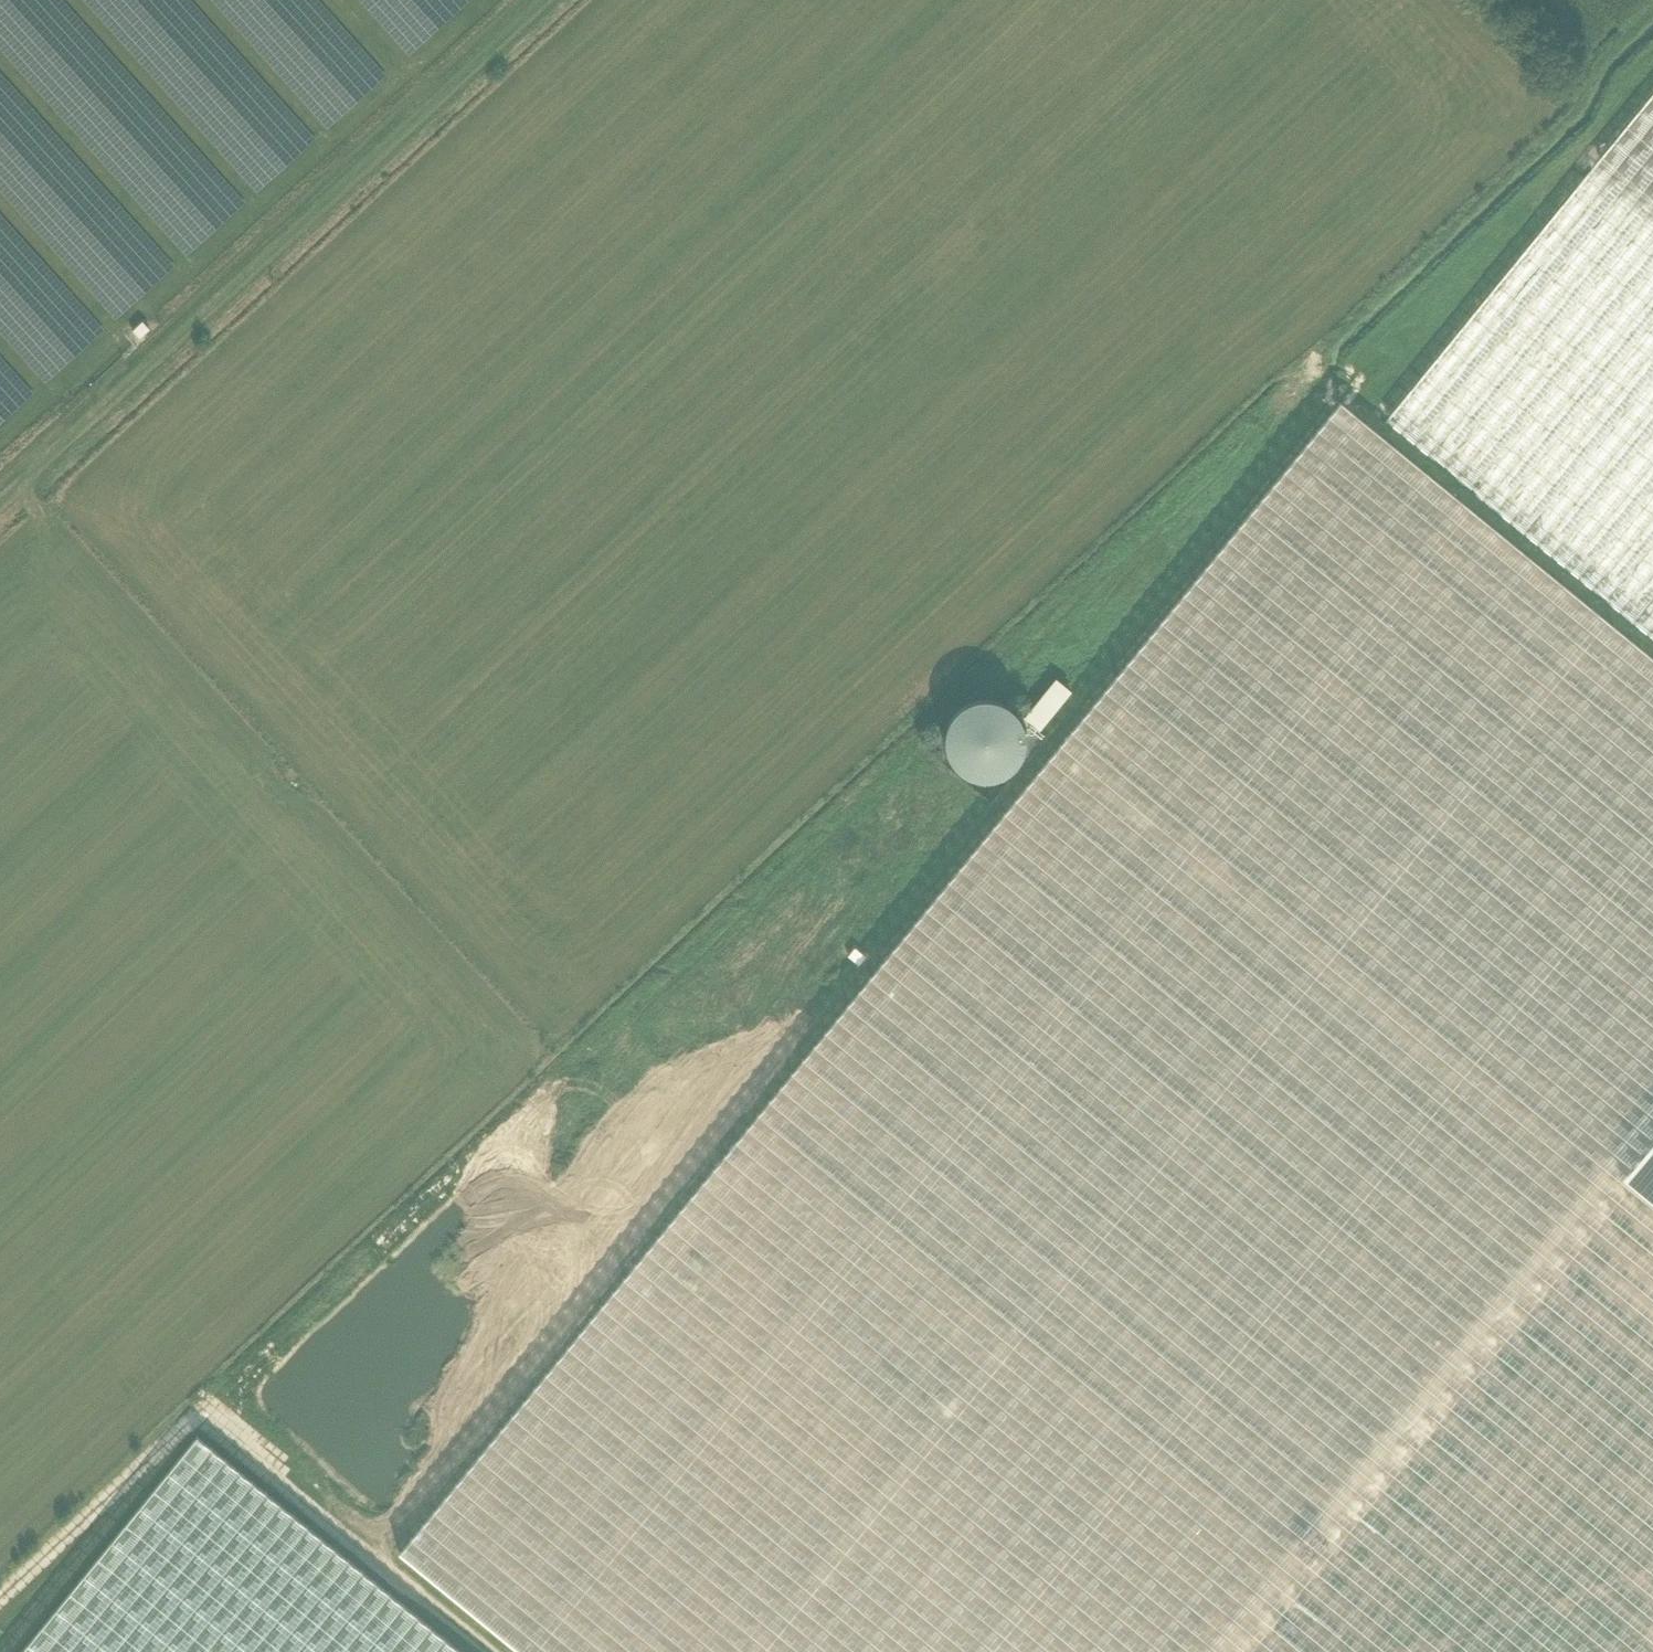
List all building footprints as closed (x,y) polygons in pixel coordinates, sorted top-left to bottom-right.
[(1387,420),(1652,637),(1652,95),(1387,420)] [(399,1552),(522,1651),(1652,1651),(1652,659),(1339,403),(399,1552)] [(1054,678),(1022,718),(1038,730),(1070,691),(1054,678)] [(972,695),(954,714),(964,723),(934,755),(969,787),(982,772),(995,783),(1029,746),(972,695)] [(197,1436),(20,1651),(461,1651),(197,1436)]
